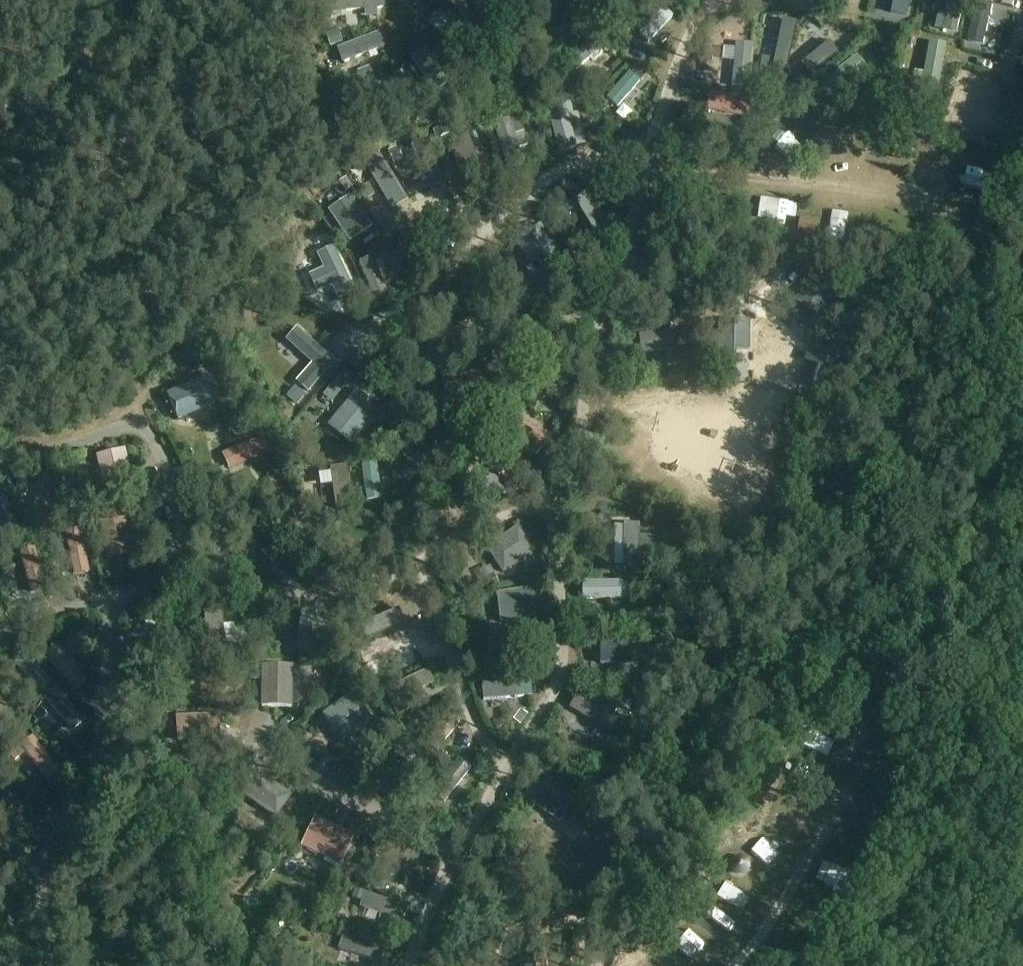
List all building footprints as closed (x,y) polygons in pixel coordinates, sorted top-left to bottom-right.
[(925,6),(920,0),(901,0),(911,15),(925,6)] [(961,30),(962,14),(951,14),(951,30),(961,30)] [(637,66),(631,73),(639,80),(645,73),(637,66)] [(367,68),(357,71),(360,80),(370,76),(367,68)] [(974,73),(960,70),(957,83),(971,86),(974,73)] [(669,98),(672,111),(694,108),(692,94),(669,98)] [(582,101),(585,113),(597,109),(593,98),(582,101)] [(537,103),(524,106),(527,118),(540,114),(537,103)] [(557,154),(576,149),(564,106),(545,112),(557,154)] [(493,125),(506,174),(523,169),(518,150),(526,148),(521,127),(511,129),(509,121),(493,125)] [(817,128),(814,141),(832,145),(835,132),(817,128)] [(687,133),(678,139),(684,149),(693,144),(687,133)] [(371,202),(365,192),(357,197),(363,207),(371,202)] [(817,222),(798,218),(795,230),(814,234),(817,222)] [(894,236),(875,232),(871,245),(891,249),(894,236)] [(406,236),(393,242),(399,254),(412,249),(406,236)] [(568,239),(562,246),(571,253),(577,246),(568,239)] [(284,297),(315,265),(300,250),(268,281),(284,297)] [(794,302),(819,319),(836,293),(811,276),(794,302)] [(677,317),(667,307),(657,317),(667,327),(677,317)] [(301,334),(291,345),(312,364),(296,382),(307,392),(333,363),(301,334)] [(816,367),(808,387),(822,393),(841,346),(812,335),(802,361),(816,367)] [(171,394),(181,417),(222,400),(212,377),(171,394)] [(296,389),(286,381),(279,392),(289,399),(296,389)] [(337,425),(325,414),(334,404),(318,389),(286,424),(315,450),(337,425)] [(510,428),(509,429),(526,440),(521,448),(535,457),(540,449),(544,452),(553,438),(518,416),(510,428)] [(263,434),(221,453),(228,469),(271,450),(263,434)] [(511,457),(518,452),(512,443),(504,447),(511,457)] [(123,449),(96,454),(104,491),(131,486),(123,449)] [(58,519),(60,507),(48,505),(52,477),(37,475),(32,515),(58,519)] [(278,476),(268,477),(271,496),(281,494),(278,476)] [(84,486),(72,489),(75,499),(87,496),(84,486)] [(0,499),(0,533),(3,540),(18,534),(3,497),(0,499)] [(106,558),(130,554),(124,518),(99,522),(106,558)] [(36,531),(33,523),(21,527),(24,535),(36,531)] [(623,523),(623,567),(638,567),(639,523),(623,523)] [(486,546),(503,571),(535,550),(517,524),(486,546)] [(79,528),(65,531),(73,574),(87,572),(79,528)] [(43,540),(45,552),(49,551),(50,553),(62,552),(60,538),(43,540)] [(31,594),(46,589),(33,547),(18,551),(31,594)] [(5,574),(17,571),(15,561),(3,564),(5,574)] [(612,566),(599,566),(599,576),(612,576),(612,566)] [(492,574),(481,579),(483,582),(487,589),(487,591),(498,585),(492,574)] [(645,579),(628,579),(628,590),(645,590),(645,579)] [(582,581),(581,598),(627,598),(627,582),(582,581)] [(537,615),(533,585),(496,589),(500,620),(537,615)] [(219,609),(204,612),(210,658),(226,656),(219,609)] [(299,618),(297,631),(295,648),(294,650),(305,652),(310,620),(299,618)] [(145,620),(141,635),(178,645),(182,631),(145,620)] [(599,635),(599,662),(637,662),(637,635),(599,635)] [(54,644),(43,654),(75,690),(86,680),(54,644)] [(276,655),(276,646),(266,646),(266,655),(276,655)] [(250,680),(258,680),(258,663),(250,663),(250,680)] [(291,665),(261,665),(262,705),(291,705),(291,665)] [(427,669),(388,687),(394,701),(433,682),(427,669)] [(530,678),(521,679),(522,688),(531,687),(530,678)] [(521,681),(481,685),(483,700),(522,696),(521,681)] [(627,684),(626,697),(635,697),(636,685),(627,684)] [(56,689),(46,697),(71,728),(81,720),(56,689)] [(321,714),(343,742),(372,719),(350,691),(321,714)] [(578,693),(569,707),(612,732),(620,718),(578,693)] [(623,697),(618,705),(628,711),(633,703),(623,697)] [(308,740),(326,725),(304,698),(286,713),(308,740)] [(32,715),(28,703),(13,708),(17,719),(32,715)] [(46,716),(40,708),(31,716),(37,723),(46,716)] [(448,711),(422,744),(433,753),(459,720),(448,711)] [(175,714),(176,740),(219,739),(218,713),(175,714)] [(383,719),(374,726),(382,736),(391,729),(383,719)] [(422,728),(413,719),(405,727),(415,736),(422,728)] [(845,731),(844,732),(845,734),(845,736),(846,737),(847,738),(848,740),(849,740),(851,741),(852,742),(854,742),(855,742),(857,741),(858,740),(860,739),(861,738),(862,737),(862,736),(863,734),(863,732),(863,731),(862,729),(862,728),(861,726),(860,725),(858,724),(857,724),(855,723),(854,723),(852,723),(851,724),(849,724),(848,725),(847,726),(846,728),(845,729),(845,731)] [(31,737),(20,746),(28,755),(49,781),(60,772),(31,737)] [(163,752),(169,744),(159,737),(153,746),(163,752)] [(15,765),(28,755),(20,746),(8,756),(15,765)] [(442,801),(468,768),(457,759),(431,792),(442,801)] [(441,773),(446,767),(437,759),(432,765),(441,773)] [(481,761),(472,762),(475,774),(483,772),(481,761)] [(254,770),(241,790),(243,796),(273,815),(289,792),(254,770)] [(523,796),(559,821),(576,795),(541,771),(523,796)] [(574,803),(568,811),(578,819),(584,810),(574,803)] [(235,820),(241,811),(233,806),(227,815),(235,820)] [(314,818),(301,845),(324,856),(338,863),(339,863),(351,836),(314,818)] [(409,871),(416,857),(379,838),(372,853),(409,871)] [(729,865),(729,866),(729,868),(729,869),(730,871),(731,872),(732,873),(733,874),(735,875),(736,875),(738,875),(739,875),(741,875),(742,874),(744,873),(745,872),(746,871),(746,869),(747,868),(747,866),(747,865),(746,863),(746,862),(745,860),(744,859),(742,858),(741,858),(739,857),(738,857),(736,857),(735,858),(733,858),(732,859),(731,860),(730,862),(729,863),(729,865)] [(10,877),(0,865),(0,885),(10,877)] [(349,881),(353,871),(342,866),(338,876),(349,881)] [(368,888),(380,893),(383,885),(372,880),(368,888)] [(362,892),(354,889),(351,898),(359,901),(362,892)] [(402,921),(407,907),(364,893),(359,907),(402,921)] [(828,910),(828,912),(828,914),(828,915),(829,917),(830,918),(831,919),(832,920),(834,921),(835,922),(837,922),(838,922),(840,922),(842,921),(843,920),(844,919),(845,918),(846,917),(847,915),(847,914),(847,912),(847,910),(847,909),(846,907),(845,906),(844,905),(843,904),(841,903),(839,902),(838,902),(836,902),(834,903),(833,904),(831,905),(830,906),(829,907),(828,909),(828,910)] [(394,952),(342,934),(338,948),(373,960),(371,965),(389,965),(394,952)]
